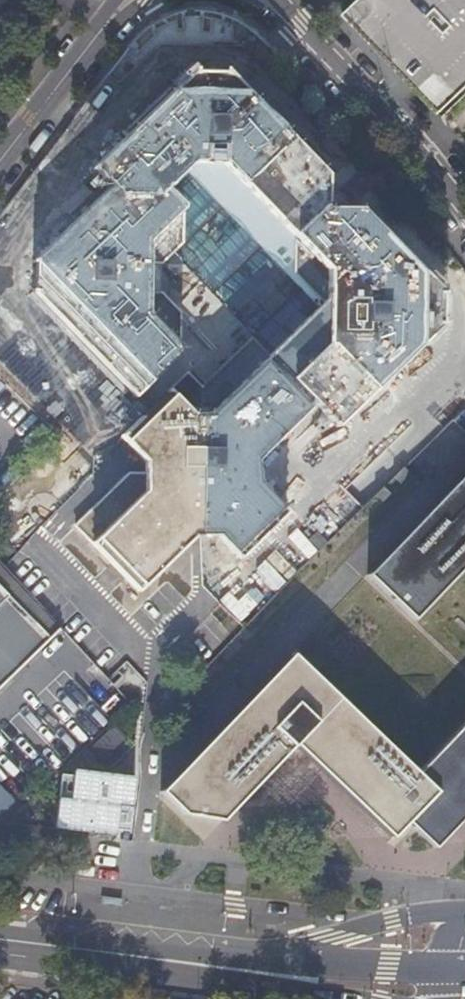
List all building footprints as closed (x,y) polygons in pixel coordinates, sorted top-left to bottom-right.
[(114,186),(39,258),(44,294),(139,394),(185,350),(184,347),(190,313),(171,293),(157,290),(159,278),(173,280),(193,260),(199,220),(183,204),(209,179),(239,170),(310,244),(307,278),(326,297),(339,301),(330,329),(316,325),(295,344),(297,358),(285,369),(257,339),(206,386),(192,372),(125,434),(151,463),(150,472),(129,472),(77,521),(138,587),(191,538),(218,536),(241,561),(289,515),(261,485),(258,461),(318,406),(325,414),(326,413),(333,420),(332,421),(340,430),(446,329),(447,293),(365,206),(333,208),(330,204),(334,202),(332,172),(238,73),(197,72),(97,167),(114,186)] [(50,427),(0,379),(0,477),(50,427)] [(412,469),(403,478),(411,487),(415,484),(417,474),(412,469)] [(373,581),(418,624),(464,577),(464,489),(373,581)] [(385,496),(393,506),(401,498),(392,489),(385,496)] [(58,627),(0,565),(0,582),(51,635),(58,627)] [(51,635),(0,582),(0,688),(51,635)] [(161,794),(183,817),(206,820),(222,823),(295,750),(390,842),(404,828),(434,856),(464,825),(464,733),(421,779),(296,658),(161,794)] [(182,712),(174,720),(185,731),(193,723),(182,712)] [(112,725),(88,748),(99,760),(124,737),(112,725)]
